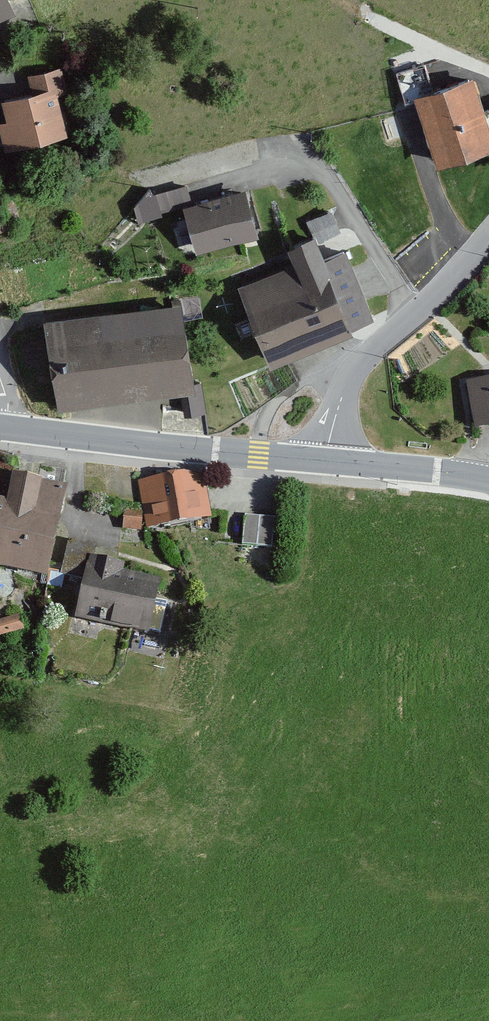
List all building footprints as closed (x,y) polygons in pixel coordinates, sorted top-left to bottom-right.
[(19,4),(17,0),(0,0),(0,12),(19,4)] [(2,98),(7,120),(0,121),(0,126),(6,149),(68,133),(58,91),(68,88),(62,61),(23,71),(28,91),(2,98)] [(415,94),(437,164),(488,148),(488,118),(475,75),(415,94)] [(177,187),(141,196),(146,217),(182,209),(177,187)] [(248,194),(182,209),(192,253),(258,238),(248,194)] [(11,228),(0,203),(0,233),(11,228)] [(326,208),(309,214),(315,233),(333,227),(326,208)] [(299,263),(242,286),(272,362),(357,329),(318,233),(292,244),(299,263)] [(183,296),(47,318),(61,405),(197,383),(183,296)] [(469,379),(478,427),(488,425),(488,375),(469,379)] [(58,574),(74,480),(17,470),(12,499),(0,497),(0,564),(58,574)] [(203,470),(140,480),(151,531),(213,518),(203,470)] [(144,509),(124,507),(122,527),(142,529),(144,509)] [(274,514),(240,514),(240,543),(274,543),(274,514)] [(168,572),(92,556),(78,617),(155,634),(168,572)] [(0,618),(0,633),(0,635),(23,628),(19,613),(0,618)]
